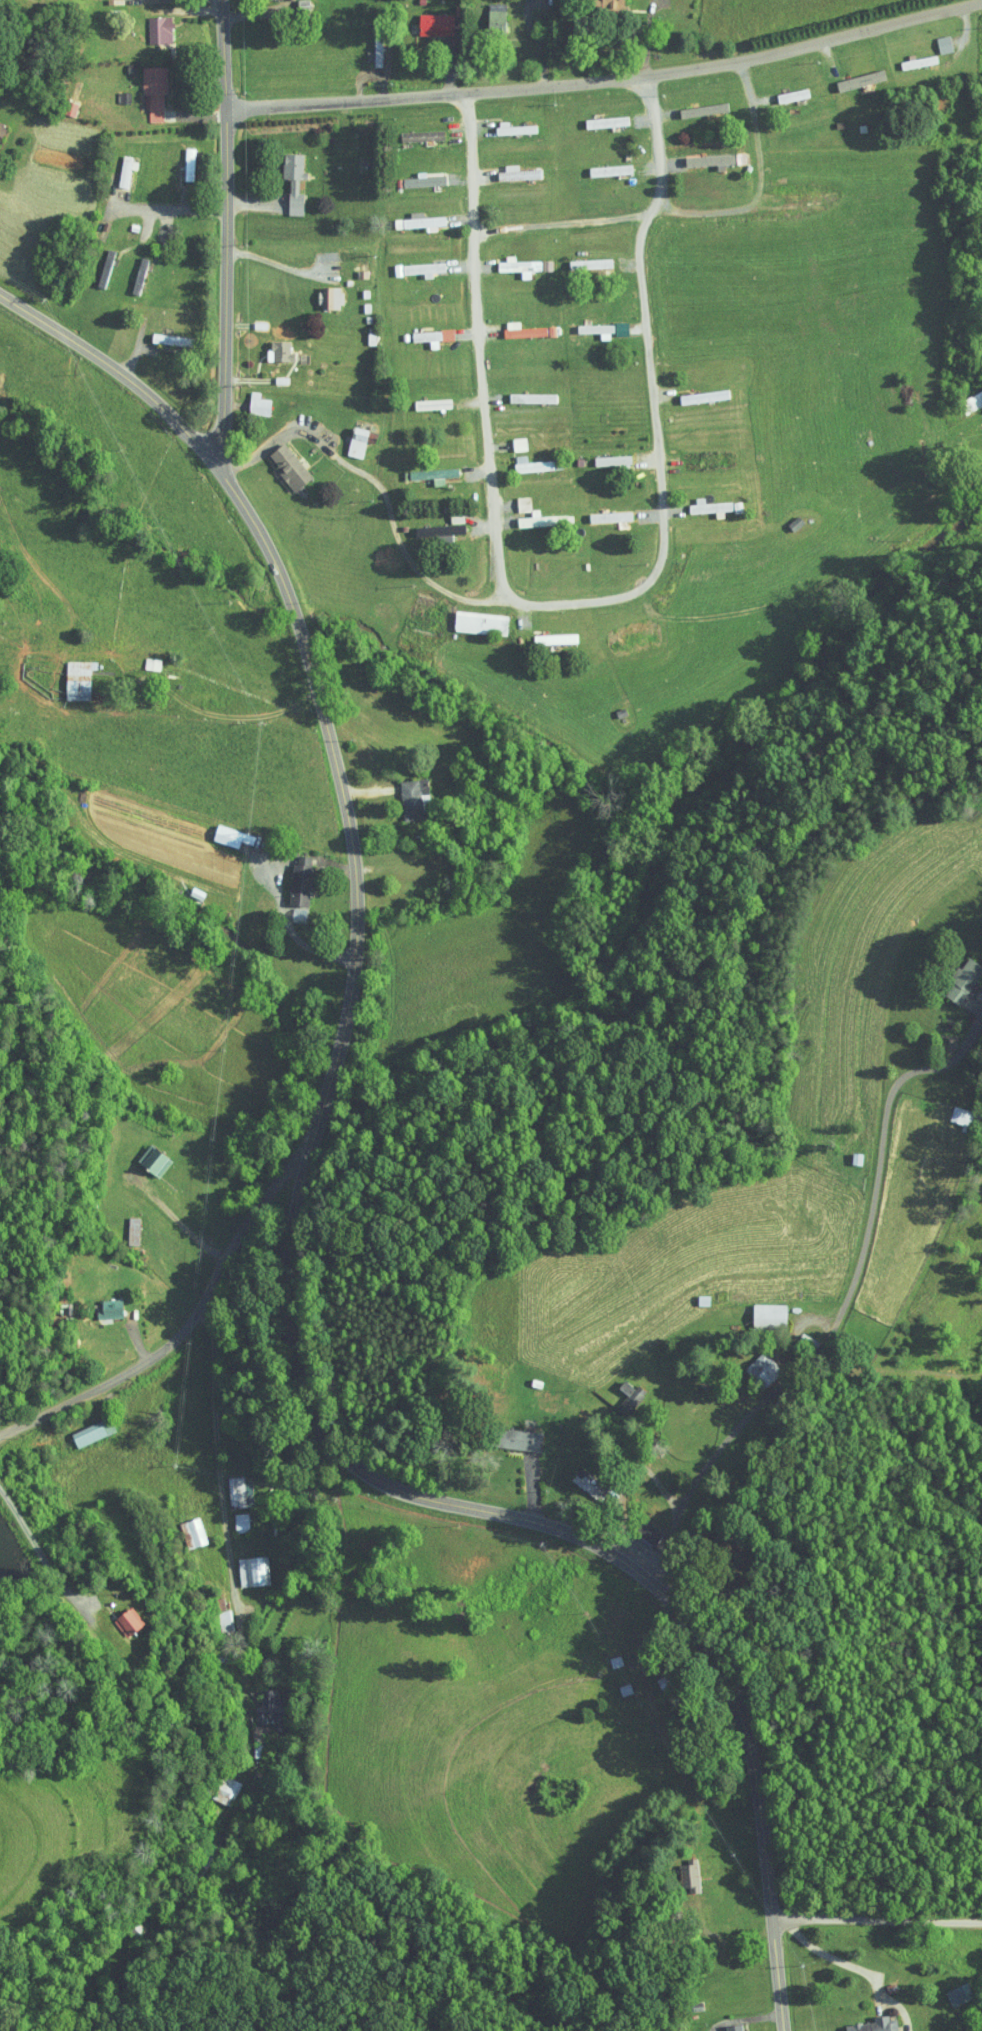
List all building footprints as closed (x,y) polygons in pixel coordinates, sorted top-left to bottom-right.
[(498,0),(481,0),(482,27),(499,26),(498,0)] [(411,8),(411,29),(442,29),(442,9),(411,8)] [(164,37),(163,10),(138,11),(139,38),(164,37)] [(944,45),(940,28),(926,32),(930,48),(944,45)] [(159,60),(134,61),(135,102),(140,102),(140,116),(156,115),(155,88),(159,88),(159,60)] [(832,86),(879,73),(876,62),(829,76),(832,86)] [(490,115),(490,129),(505,128),(504,115),(490,115)] [(438,134),(437,124),(397,126),(397,136),(438,134)] [(187,142),(177,142),(177,175),(187,175),(187,142)] [(297,148),(276,147),(275,172),(281,172),(281,209),(296,210),(296,186),(291,186),(291,172),(297,173),(297,148)] [(705,161),(705,169),(716,168),(715,159),(735,157),(734,147),(689,151),(689,153),(679,154),(680,163),(705,161)] [(123,163),(129,164),(131,153),(115,150),(109,180),(119,182),(123,163)] [(402,206),(403,212),(387,213),(388,222),(435,220),(434,210),(415,211),(415,205),(402,206)] [(507,255),(506,249),(497,250),(497,255),(490,255),(490,266),(513,265),(514,273),(524,272),(524,265),(534,265),(534,254),(507,255)] [(139,254),(130,252),(125,285),(134,287),(139,254)] [(425,272),(425,266),(438,266),(438,257),(395,258),(395,268),(416,268),(416,273),(425,272)] [(333,302),(332,280),(311,281),(312,303),(333,302)] [(545,321),(507,322),(506,315),(496,316),(497,332),(545,330),(545,321)] [(570,317),(569,327),(592,328),(592,334),(602,334),(602,330),(619,330),(620,318),(570,317)] [(432,343),(431,335),(445,334),(445,324),(405,326),(405,336),(422,335),(422,343),(432,343)] [(145,338),(186,339),(187,330),(145,329),(145,338)] [(281,355),(280,335),(264,335),(264,343),(259,343),(259,355),(281,355)] [(263,409),(264,393),(251,392),(252,386),(242,385),(242,408),(263,409)] [(363,424),(347,420),(340,450),(356,454),(363,424)] [(262,450),(270,459),(266,463),(288,487),(306,471),(276,437),(262,450)] [(518,457),(518,449),(507,450),(508,466),(531,465),(531,456),(518,457)] [(451,463),(402,464),(402,474),(426,473),(426,479),(437,479),(437,472),(452,471),(451,463)] [(509,491),(510,506),(523,505),(522,491),(509,491)] [(717,512),(717,505),(726,504),(726,496),(681,498),(681,507),(708,506),(709,512),(717,512)] [(532,510),(532,503),(523,503),(523,511),(510,511),(510,521),(565,519),(564,508),(532,510)] [(459,530),(458,518),(405,520),(405,533),(459,530)] [(447,626),(500,628),(500,608),(448,606),(447,626)] [(571,637),(570,627),(526,629),(527,639),(571,637)] [(136,664),(153,664),(153,652),(136,652),(136,664)] [(84,695),(85,663),(89,663),(89,656),(59,655),(58,694),(84,695)] [(393,775),(395,814),(420,813),(418,774),(393,775)] [(247,830),(211,818),(205,834),(231,843),(234,835),(244,839),(247,830)] [(306,850),(286,849),(282,899),(302,901),(306,850)] [(981,963),(966,951),(939,988),(976,1016),(981,1008),(981,1003),(963,988),(981,963)] [(154,1172),(167,1153),(144,1137),(131,1156),(154,1172)] [(132,1212),(119,1211),(118,1239),(131,1240),(132,1212)] [(118,1293),(90,1294),(90,1312),(119,1311),(118,1293)] [(770,1298),(736,1297),(736,1321),(770,1321),(770,1298)] [(729,1364),(744,1379),(763,1360),(747,1345),(729,1364)] [(602,1383),(618,1392),(623,1384),(607,1374),(602,1383)] [(110,1425),(104,1410),(64,1426),(70,1442),(110,1425)] [(535,1425),(512,1425),(512,1444),(535,1445),(535,1425)] [(235,1501),(233,1470),(217,1471),(219,1502),(235,1501)] [(226,1526),(241,1524),(239,1505),(224,1507),(226,1526)] [(169,1517),(177,1543),(199,1537),(190,1510),(169,1517)] [(227,1551),(228,1580),(258,1579),(257,1550),(227,1551)] [(122,1630),(137,1618),(124,1602),(109,1613),(122,1630)] [(221,1800),(230,1775),(210,1768),(202,1793),(221,1800)] [(664,1882),(675,1882),(674,1887),(683,1887),(684,1853),(672,1852),(672,1858),(665,1858),(664,1882)] [(881,2010),(857,2011),(858,2017),(829,2018),(829,2030),(882,2030),(881,2010)] [(711,2030),(729,2030),(727,2018),(710,2020),(711,2030)]
